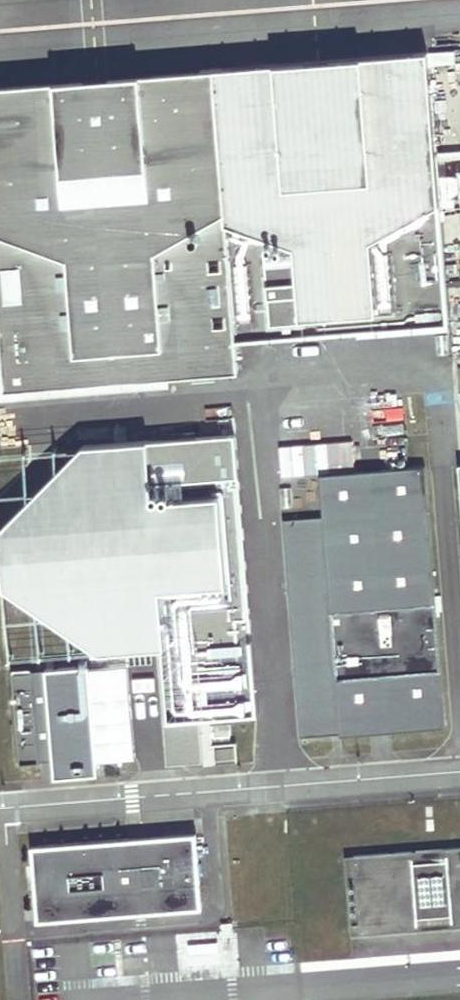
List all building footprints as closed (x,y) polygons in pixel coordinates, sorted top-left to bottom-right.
[(449,325),(428,52),(214,69),(235,342),(449,325)] [(238,372),(235,342),(214,69),(0,85),(0,316),(6,390),(238,372)] [(200,420),(180,422),(184,465),(204,463),(200,420)] [(301,736),(446,726),(429,464),(283,473),(301,736)] [(80,492),(11,498),(16,507),(76,501),(80,492)] [(90,611),(80,492),(76,501),(85,607),(90,611)] [(16,507),(11,498),(21,617),(25,612),(16,507)] [(85,607),(76,501),(16,507),(25,612),(85,607)] [(25,612),(21,617),(31,616),(90,611),(85,607),(25,612)] [(35,668),(31,616),(21,617),(10,618),(22,764),(42,762),(44,780),(102,775),(93,664),(35,668)] [(234,747),(214,749),(215,761),(235,759),(234,747)] [(198,835),(32,847),(37,923),(204,911),(198,835)] [(447,847),(447,860),(414,862),(412,849),(354,854),(360,932),(419,928),(418,917),(452,915),(453,925),(459,925),(459,846),(447,847)] [(447,860),(447,847),(412,849),(414,862),(447,860)] [(453,925),(452,915),(418,917),(419,928),(453,925)]
